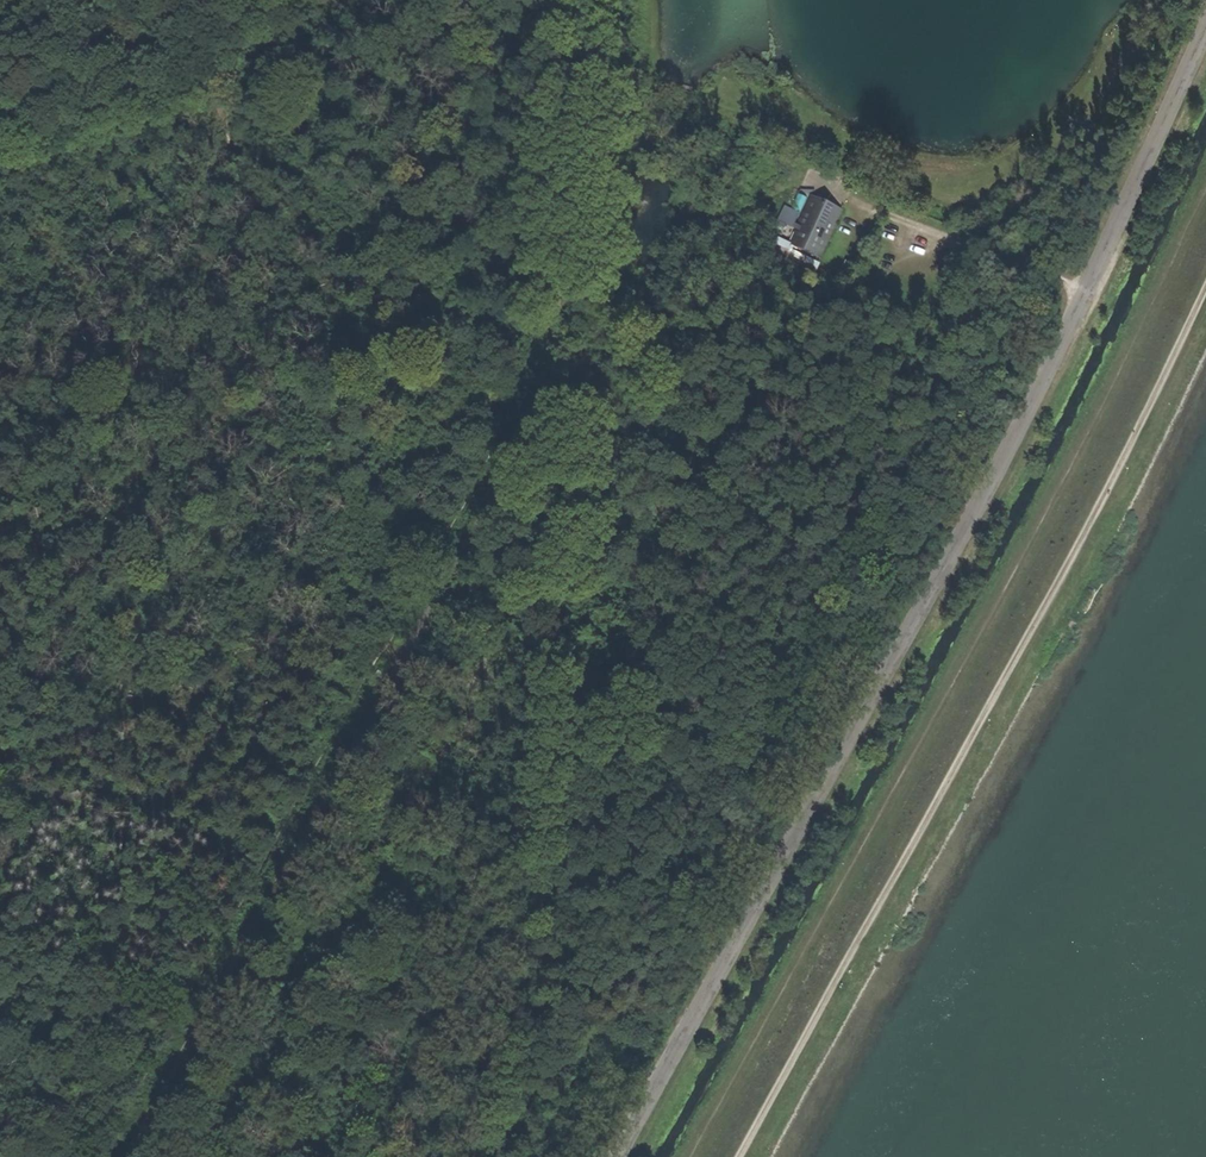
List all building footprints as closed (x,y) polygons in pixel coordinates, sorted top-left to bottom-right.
[(820,259),(843,210),(812,196),(790,245),(820,259)] [(814,274),(819,264),(776,244),(772,253),(814,274)] [(856,268),(849,264),(842,277),(849,281),(856,268)]
